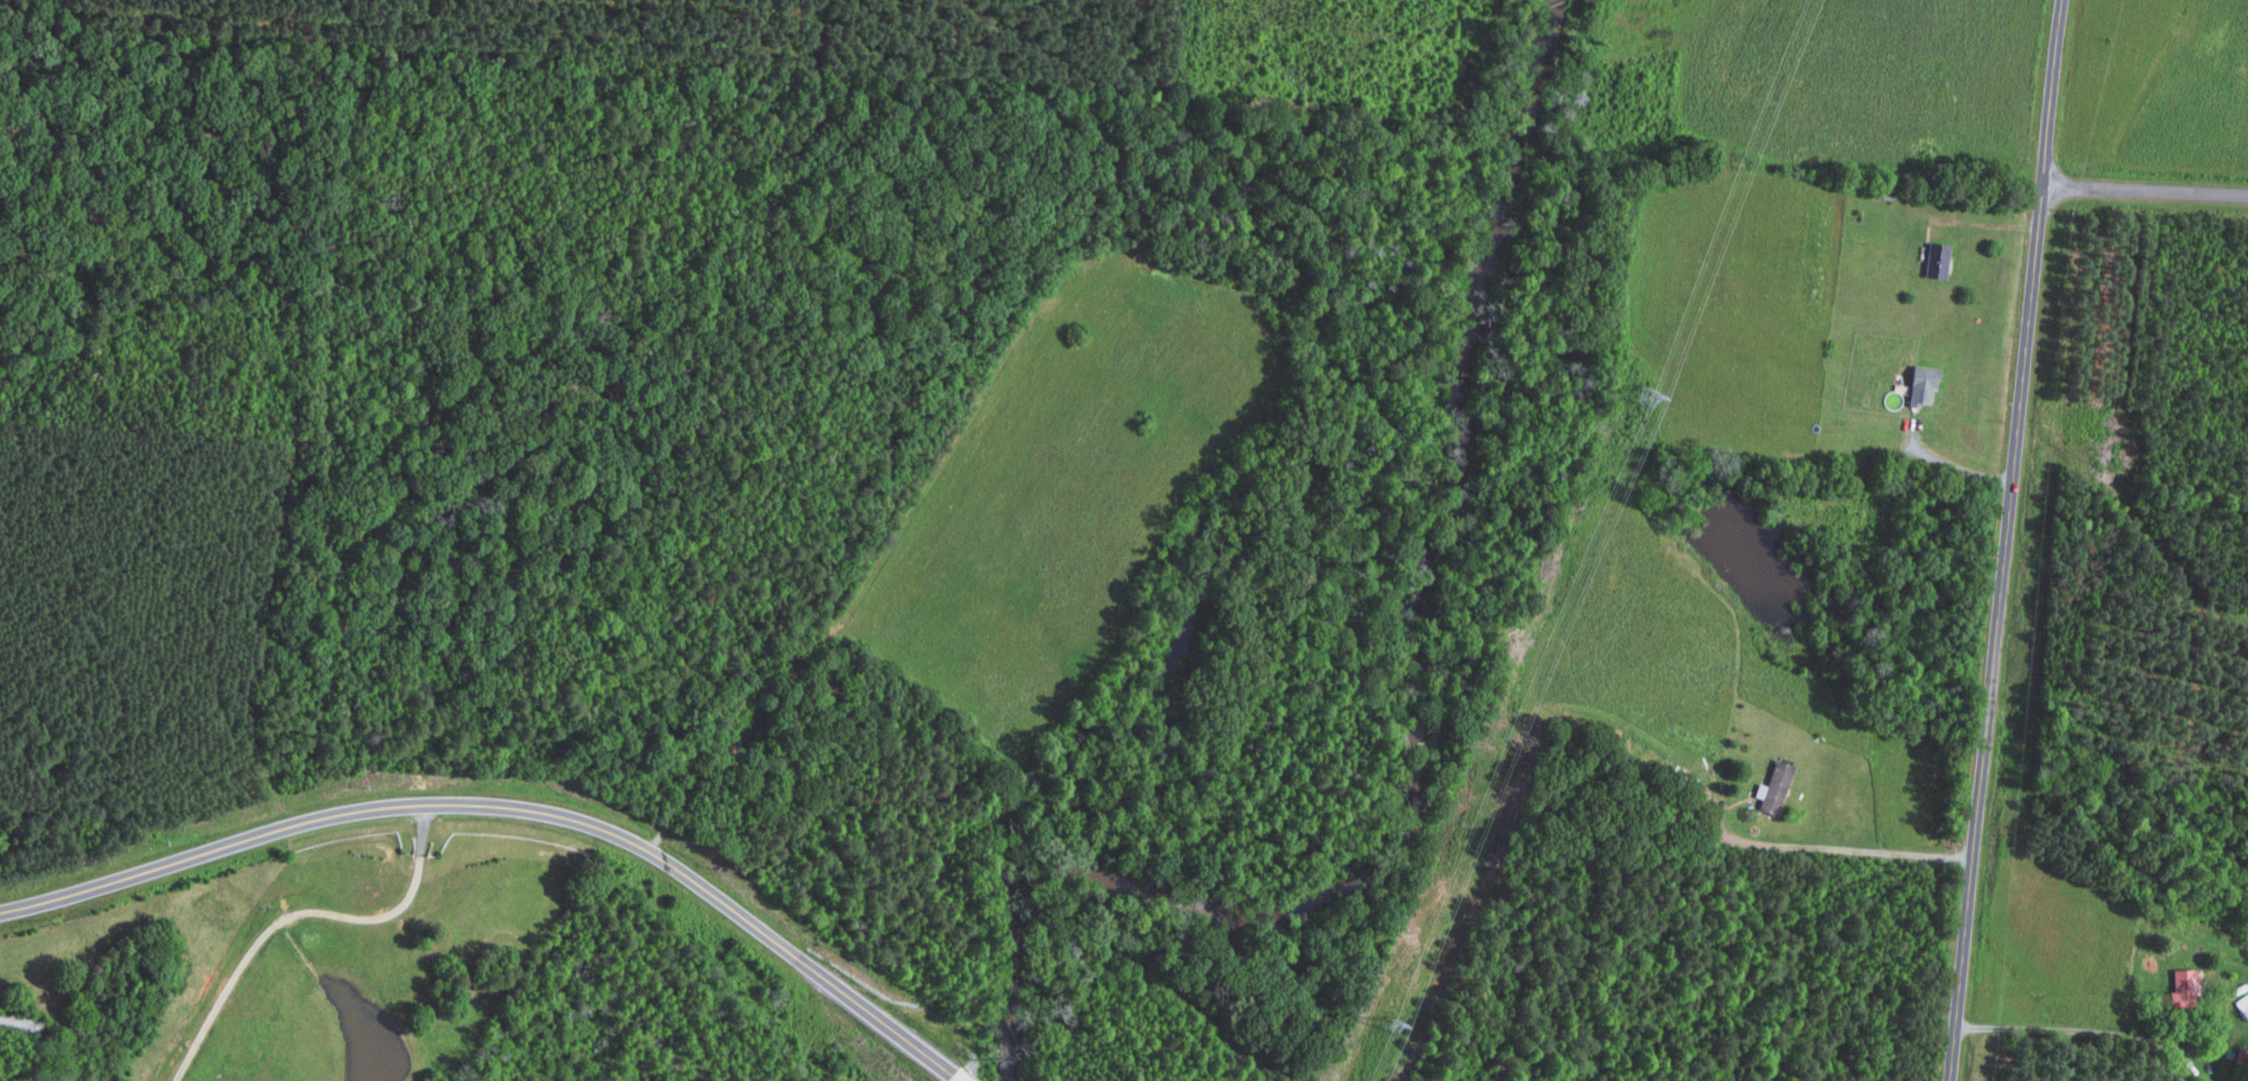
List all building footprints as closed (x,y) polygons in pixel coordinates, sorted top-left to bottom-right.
[(1950,277),(1951,243),(1930,243),(1929,277),(1950,277)] [(1933,403),(1933,388),(1941,388),(1942,367),(1915,366),(1913,406),(1923,407),(1923,403),(1933,403)] [(1796,765),(1778,758),(1768,785),(1760,783),(1756,796),(1763,799),(1758,810),(1778,817),(1796,765)] [(2199,1006),(2200,970),(2176,969),(2174,1005),(2199,1006)] [(2247,1021),(2247,994),(2236,1001),(2247,1021)]
